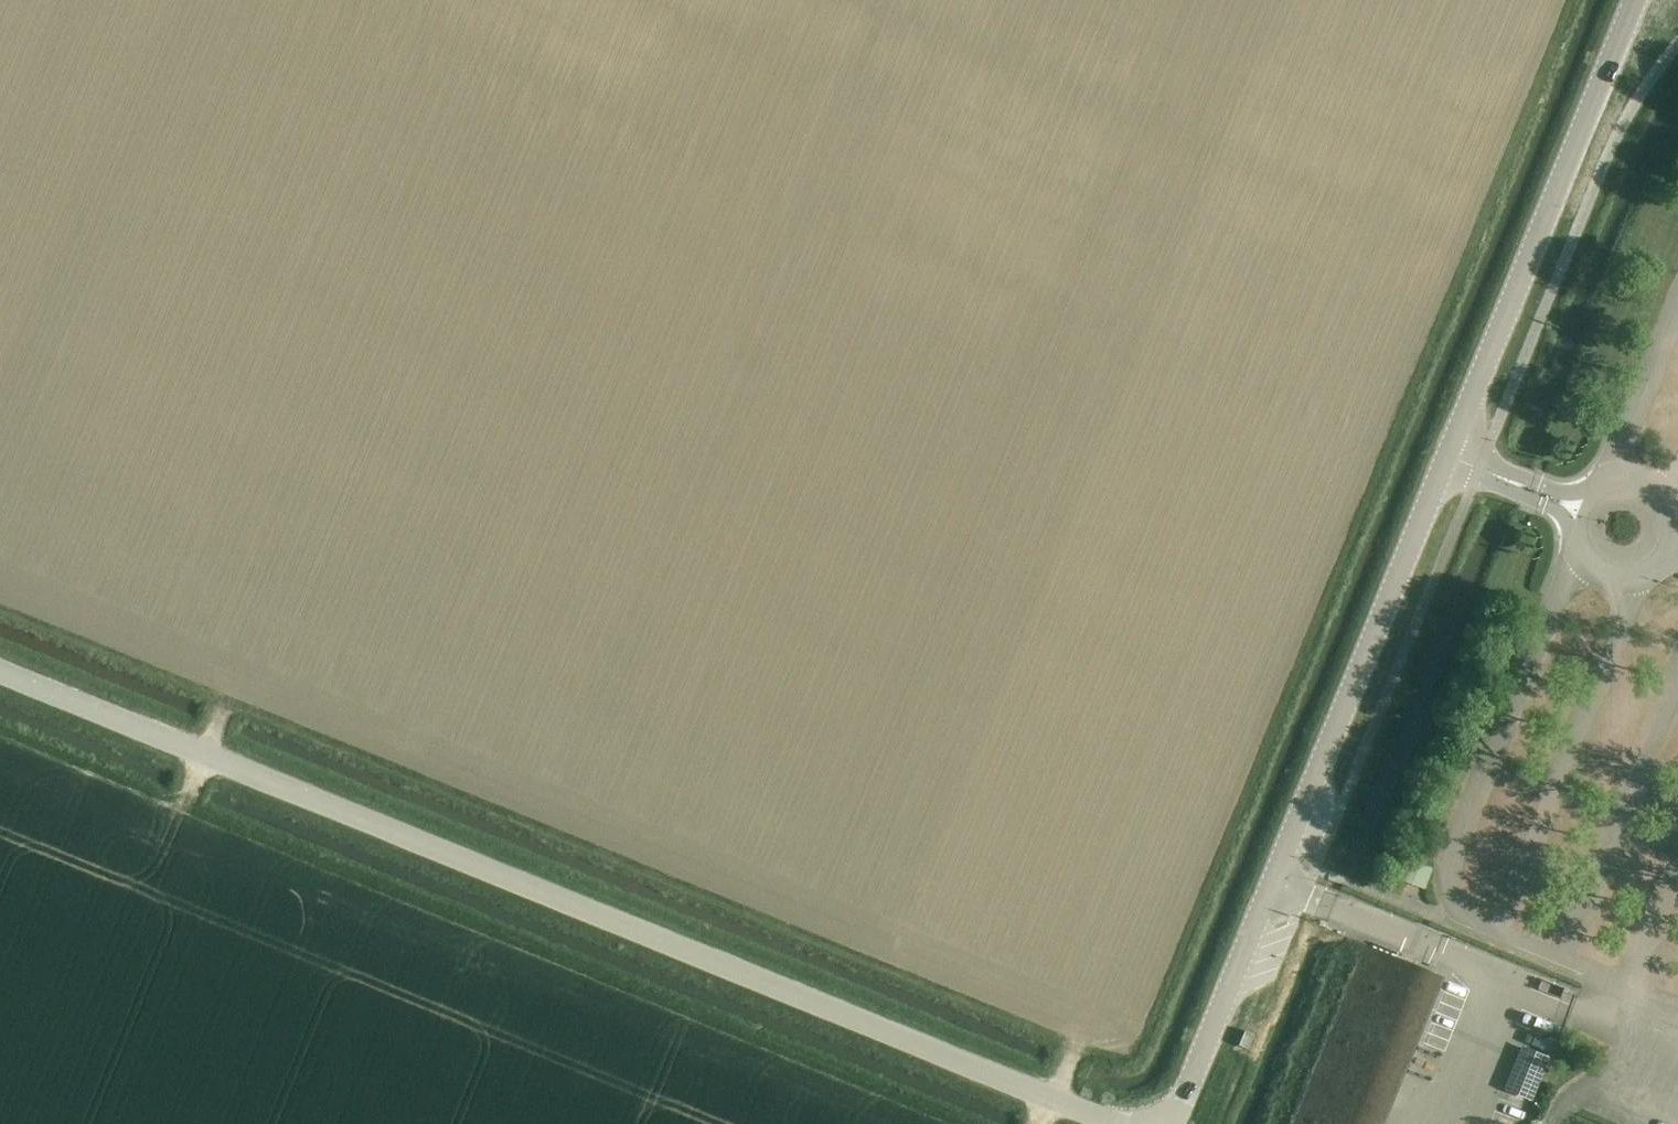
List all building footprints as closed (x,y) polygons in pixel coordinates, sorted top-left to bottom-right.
[(1407,862),(1400,882),(1423,891),(1431,871),(1422,867),(1407,862)] [(1267,1123),(1381,1123),(1416,1039),(1441,977),(1344,937),(1267,1123)] [(1244,1030),(1238,1045),(1247,1049),(1253,1034),(1244,1030)] [(1521,1045),(1503,1088),(1503,1089),(1531,1100),(1536,1088),(1549,1057),(1521,1045)]
